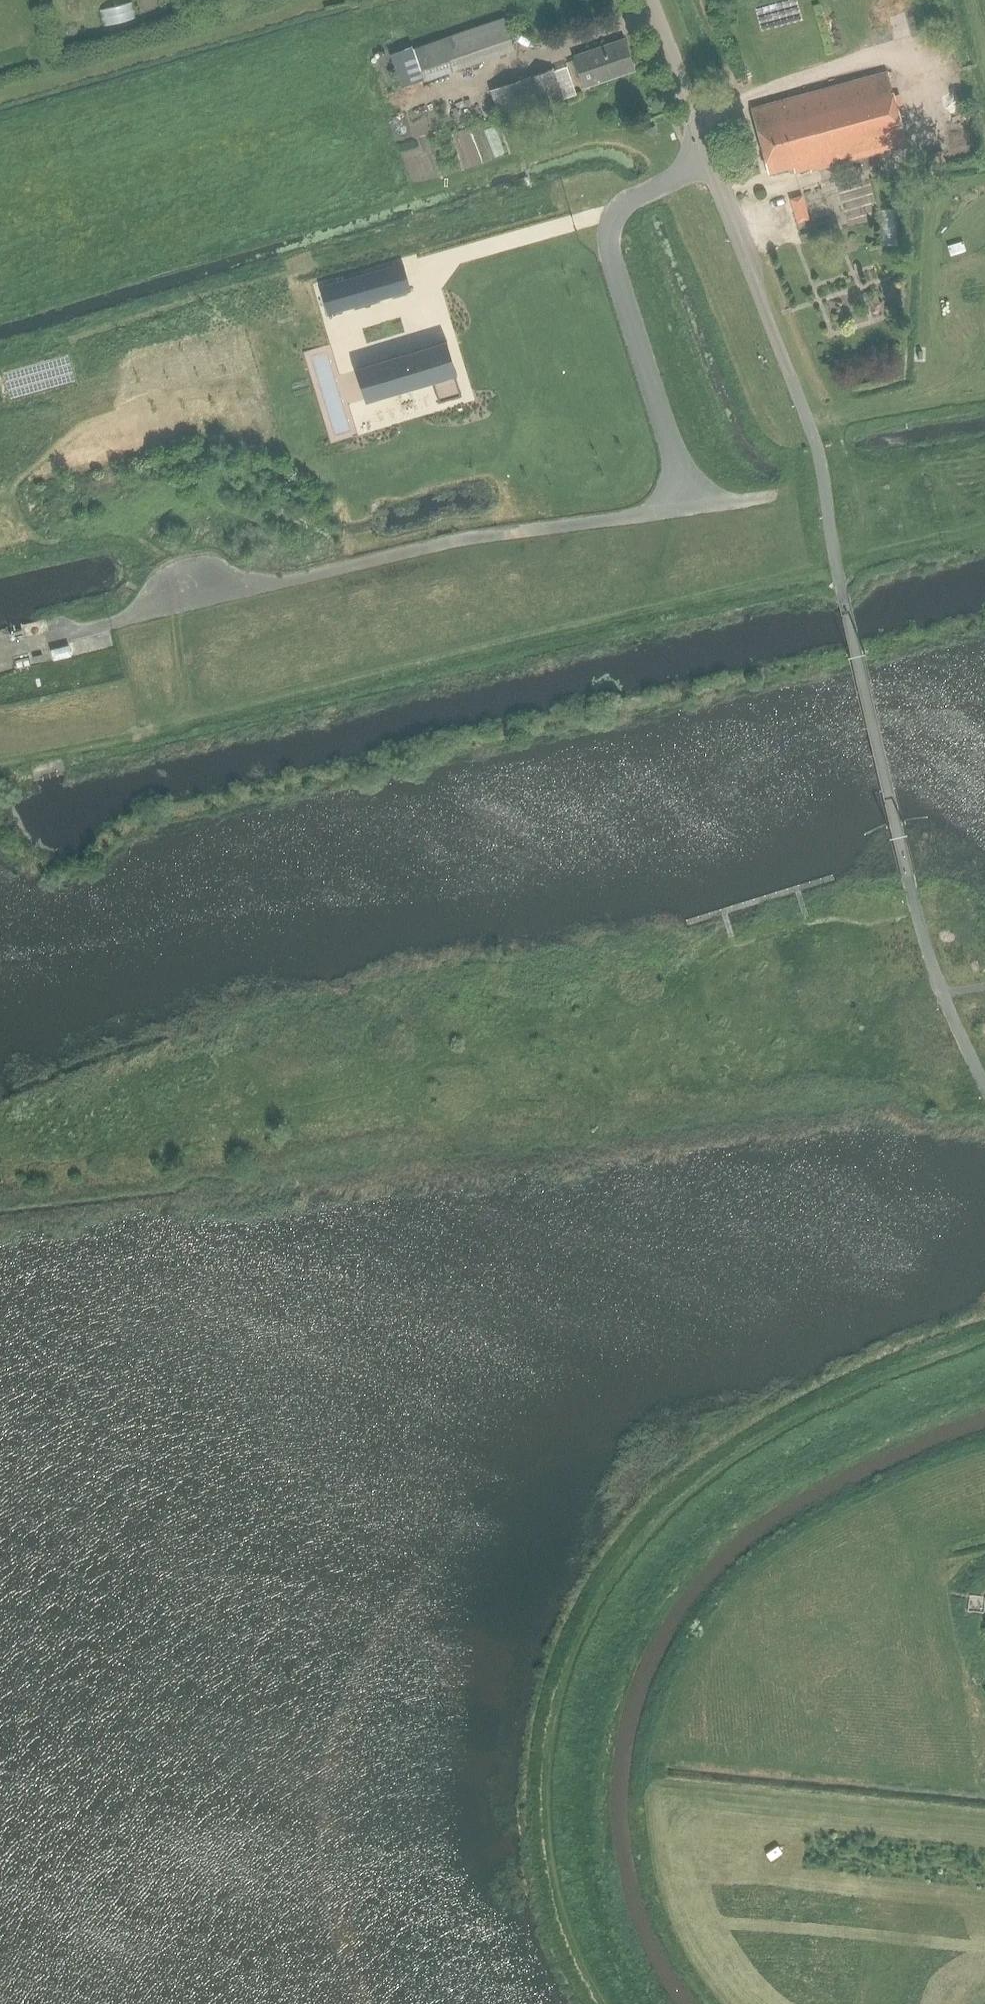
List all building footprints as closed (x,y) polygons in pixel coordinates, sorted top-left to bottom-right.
[(102,8),(106,25),(139,17),(135,0),(102,8)] [(425,82),(515,51),(503,17),(414,48),(424,79),(425,82)] [(585,86),(634,69),(623,39),(574,56),(585,86)] [(413,46),(391,53),(402,87),(424,79),(414,48),(413,46)] [(563,98),(555,74),(554,70),(491,91),(503,126),(566,105),(563,98)] [(867,156),(907,145),(897,106),(894,96),(887,71),(752,107),(769,171),(793,165),(795,172),(811,167),(812,171),(851,161),(867,156)] [(900,94),(894,96),(897,106),(902,104),(900,94)] [(867,156),(851,161),(854,172),(870,168),(867,156)] [(810,219),(803,195),(790,199),(797,223),(810,219)] [(809,232),(801,235),(803,241),(811,239),(809,232)] [(403,263),(321,286),(329,313),(411,290),(403,263)] [(420,351),(362,367),(371,401),(397,393),(429,384),(433,383),(438,401),(457,396),(452,378),(454,377),(445,344),(443,344),(420,351)] [(55,646),(57,658),(79,653),(76,642),(55,646)]
